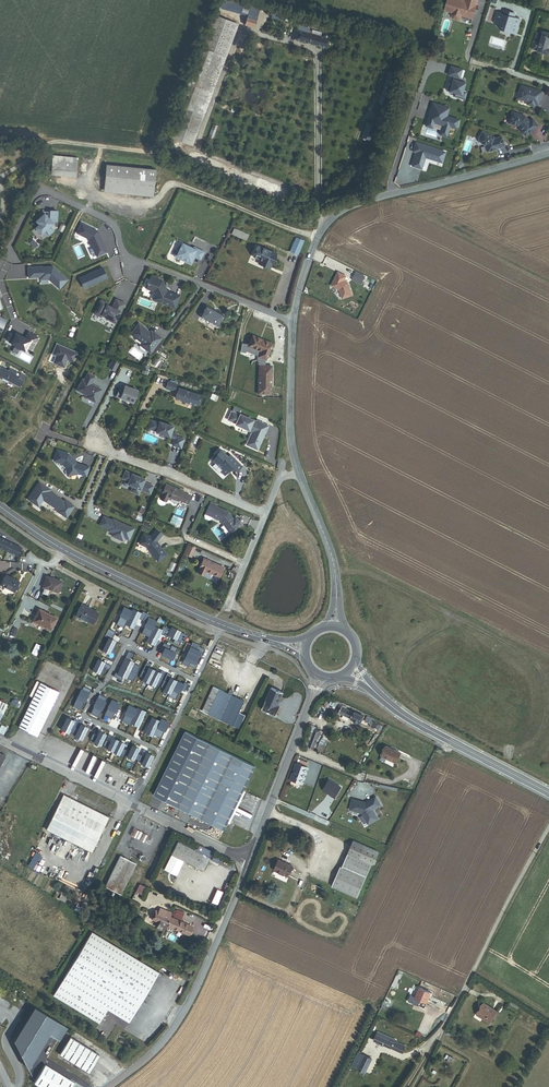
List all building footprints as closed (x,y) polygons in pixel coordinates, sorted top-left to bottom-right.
[(247,16),(251,3),(240,0),(223,0),(221,9),(247,16)] [(478,0),(465,0),(465,1),(462,0),(448,0),(445,10),(453,12),(452,16),(453,18),(458,20),(460,19),(461,15),(472,19),(478,0)] [(256,20),(260,6),(251,3),(247,16),(247,17),(256,20)] [(516,34),(521,20),(514,17),(515,13),(505,10),(504,14),(498,12),(496,18),(497,19),(498,20),(497,24),(501,29),(503,28),(510,30),(511,32),(516,34)] [(193,111),(215,52),(210,50),(219,25),(224,26),(225,23),(237,27),(238,24),(212,15),(200,47),(179,106),(180,107),(193,111)] [(244,25),(254,27),(256,20),(247,17),(246,17),(244,25)] [(193,111),(204,115),(237,27),(225,23),(224,26),(219,25),(210,50),(215,52),(193,111)] [(284,35),(291,37),(294,25),(287,24),(284,35)] [(311,34),(310,33),(310,30),(308,30),(308,28),(298,25),(297,30),(294,29),(292,39),(327,47),(329,38),(320,36),(321,34),(321,33),(312,30),(311,34)] [(548,44),(548,33),(544,31),(540,43),(534,41),(531,48),(538,50),(538,51),(548,54),(548,53),(548,49),(548,48),(548,44)] [(453,95),(460,97),(462,91),(465,79),(459,77),(462,69),(450,66),(448,74),(454,76),(451,84),(448,83),(446,89),(454,92),(453,95)] [(381,95),(388,97),(396,74),(388,71),(381,95)] [(538,105),(542,92),(521,85),(517,98),(527,102),(527,104),(534,106),(535,104),(538,105)] [(383,116),(388,97),(381,95),(375,114),(383,116)] [(445,116),(448,108),(432,103),(427,116),(428,117),(427,120),(426,120),(424,126),(431,128),(433,122),(441,125),(438,134),(445,136),(449,126),(455,128),(458,120),(445,116)] [(169,138),(193,147),(204,115),(193,111),(180,107),(169,138)] [(529,121),(525,116),(512,112),(508,123),(517,126),(525,135),(538,126),(532,118),(529,121)] [(361,138),(371,141),(376,125),(367,121),(361,138)] [(504,146),(501,136),(494,139),(493,137),(491,137),(482,132),(480,136),(479,138),(479,140),(480,142),(481,143),(485,145),(487,151),(497,149),(496,148),(504,146)] [(416,152),(412,166),(421,169),(425,157),(442,162),(445,152),(427,146),(427,148),(424,147),(424,145),(415,143),(413,151),(416,152)] [(362,162),(368,164),(370,155),(364,154),(362,162)] [(52,169),(77,171),(78,157),(53,155),(52,169)] [(105,186),(153,190),(155,169),(107,164),(105,186)] [(366,170),(358,168),(354,181),(362,183),(366,170)] [(153,195),(153,190),(105,186),(104,191),(153,195)] [(44,230),(48,235),(56,228),(57,211),(50,211),(50,212),(42,212),(44,214),(36,221),(39,225),(36,228),(41,234),(44,230)] [(97,257),(107,252),(97,231),(81,224),(77,234),(89,240),(97,257)] [(248,235),(234,229),(232,233),(246,239),(248,235)] [(290,251),(297,254),(303,242),(297,239),(290,251)] [(202,251),(203,242),(192,241),(191,243),(180,242),(179,247),(177,246),(176,255),(194,257),(195,250),(202,251)] [(271,267),(274,258),(276,253),(258,246),(254,257),(260,259),(259,263),(271,267)] [(52,267),(28,269),(28,278),(40,277),(40,279),(48,279),(59,288),(67,280),(52,267)] [(83,288),(107,278),(102,268),(79,278),(83,288)] [(352,295),(348,282),(344,280),(346,276),(338,272),(331,285),(340,290),(342,298),(352,295)] [(166,292),(162,282),(151,277),(148,283),(147,283),(146,285),(147,285),(146,289),(152,292),(154,296),(152,300),(174,309),(179,297),(166,292)] [(77,309),(81,300),(73,297),(69,306),(77,309)] [(112,304),(100,298),(93,312),(101,316),(102,314),(110,317),(108,320),(114,323),(121,309),(122,310),(126,302),(116,297),(112,304)] [(201,316),(217,325),(223,315),(206,306),(201,316)] [(150,353),(161,338),(153,332),(152,333),(151,335),(149,333),(138,324),(130,334),(142,343),(140,345),(150,353)] [(12,344),(15,346),(15,348),(25,353),(29,346),(34,349),(39,339),(29,333),(26,339),(25,339),(24,340),(22,339),(23,338),(17,335),(16,337),(10,335),(7,341),(12,344)] [(259,356),(266,359),(272,344),(253,335),(249,345),(248,346),(261,352),(259,356)] [(259,356),(261,352),(248,346),(249,345),(243,344),(241,352),(246,353),(247,351),(258,356),(258,360),(260,366),(265,366),(266,359),(259,356)] [(119,363),(112,359),(108,367),(115,370),(119,363)] [(259,393),(271,394),(271,387),(271,380),(271,373),(272,366),(265,366),(260,366),(259,393)] [(24,379),(18,376),(16,375),(17,373),(9,369),(8,371),(0,367),(0,377),(20,387),(24,379)] [(95,375),(87,371),(84,378),(82,377),(75,390),(86,395),(85,397),(95,402),(102,388),(92,383),(95,375)] [(177,383),(168,380),(165,387),(175,390),(177,383)] [(133,401),(139,388),(124,382),(122,388),(119,387),(115,396),(120,398),(121,397),(133,401)] [(201,393),(179,386),(175,397),(197,405),(201,393)] [(233,410),(232,409),(227,419),(253,431),(247,444),(258,449),(269,424),(240,411),(241,409),(234,405),(233,410)] [(171,446),(180,449),(183,440),(175,437),(176,435),(170,433),(173,427),(159,422),(158,423),(150,420),(147,429),(155,432),(155,433),(174,439),(171,446)] [(17,450),(24,454),(31,441),(24,437),(17,450)] [(69,453),(57,448),(53,460),(62,463),(65,467),(67,476),(78,473),(87,476),(90,466),(78,462),(69,453)] [(229,455),(222,448),(216,453),(218,454),(212,460),(215,463),(212,466),(219,473),(221,471),(225,475),(233,467),(237,472),(243,465),(231,453),(229,455)] [(149,494),(152,487),(142,483),(144,480),(125,472),(122,479),(128,482),(127,485),(132,487),(130,492),(137,495),(139,490),(149,494)] [(50,488),(39,481),(27,498),(38,507),(43,500),(57,509),(57,511),(66,517),(75,505),(65,498),(64,500),(49,490),(50,488)] [(191,495),(182,492),(183,490),(166,483),(160,498),(166,501),(168,496),(178,500),(187,504),(191,495)] [(233,519),(228,512),(216,506),(217,505),(210,502),(205,514),(205,516),(205,518),(209,519),(211,519),(212,517),(221,520),(229,532),(241,524),(235,517),(233,519)] [(112,519),(103,515),(99,525),(108,529),(107,530),(112,532),(110,536),(123,541),(125,538),(129,540),(134,527),(112,518),(112,519)] [(157,541),(162,534),(156,530),(151,536),(144,533),(139,543),(147,547),(158,561),(167,555),(157,541)] [(22,547),(0,538),(0,548),(18,556),(22,547)] [(223,567),(204,558),(197,571),(204,574),(205,571),(219,577),(223,567)] [(2,585),(14,592),(19,582),(6,576),(2,585)] [(43,588),(58,592),(62,581),(46,577),(43,588)] [(87,622),(92,624),(98,613),(81,605),(76,615),(88,620),(87,622)] [(132,611),(124,607),(120,616),(116,624),(124,628),(125,625),(133,628),(141,613),(133,609),(132,611)] [(33,621),(51,630),(57,618),(39,609),(33,621)] [(150,615),(143,611),(139,619),(146,622),(145,626),(142,633),(149,637),(146,642),(154,645),(160,634),(167,637),(168,636),(175,639),(173,643),(179,646),(181,642),(183,643),(187,635),(172,627),(171,630),(163,626),(162,630),(154,626),(157,621),(149,618),(150,615)] [(113,644),(115,641),(112,639),(114,636),(107,632),(105,636),(109,638),(102,651),(108,654),(110,651),(114,653),(117,646),(113,644)] [(203,654),(205,650),(198,646),(199,645),(193,642),(190,647),(189,646),(186,652),(198,658),(201,652),(203,654)] [(175,653),(177,648),(172,645),(171,647),(164,643),(162,647),(164,648),(161,654),(173,660),(177,654),(175,653)] [(140,667),(133,663),(129,660),(132,653),(129,651),(121,666),(137,674),(140,667)] [(195,664),(198,658),(186,652),(183,658),(184,659),(182,664),(188,667),(189,665),(196,669),(198,665),(195,664)] [(109,669),(111,666),(98,659),(92,671),(98,674),(99,672),(103,673),(106,668),(109,669)] [(147,684),(154,670),(149,668),(150,665),(146,663),(140,676),(143,678),(142,682),(147,684)] [(137,674),(121,666),(118,674),(115,672),(113,677),(121,680),(123,677),(126,678),(133,681),(137,674)] [(159,686),(165,673),(161,671),(160,673),(154,670),(147,684),(153,687),(155,684),(159,686)] [(169,695),(176,681),(170,678),(171,675),(167,673),(161,687),(164,689),(163,692),(169,695)] [(184,692),(188,684),(184,682),(183,684),(176,681),(169,695),(168,696),(175,700),(179,693),(181,690),(184,692)] [(37,736),(59,692),(40,682),(18,727),(37,736)] [(82,690),(81,690),(73,706),(80,710),(84,702),(85,702),(91,690),(83,686),(82,690)] [(278,714),(281,705),(278,704),(283,692),(271,687),(262,708),(278,714)] [(248,716),(243,713),(249,702),(239,697),(232,693),(225,690),(212,714),(242,729),(248,716)] [(99,694),(93,706),(94,706),(91,713),(98,717),(105,701),(106,697),(99,694)] [(119,704),(112,700),(104,715),(111,719),(115,712),(119,704)] [(136,709),(129,705),(125,714),(122,721),(129,724),(130,722),(138,726),(145,711),(137,707),(136,709)] [(361,723),(364,716),(354,712),(354,713),(342,707),(341,709),(339,707),(337,712),(361,723)] [(71,734),(78,720),(74,718),(73,720),(67,717),(61,730),(67,733),(68,732),(71,734)] [(160,721),(152,717),(145,733),(152,737),(154,734),(161,738),(164,731),(165,731),(169,723),(161,719),(160,721)] [(81,740),(87,727),(81,724),(82,722),(78,720),(71,734),(75,735),(74,736),(81,740)] [(311,751),(312,748),(314,749),(321,731),(315,728),(315,729),(310,727),(307,736),(311,737),(310,741),(306,739),(304,745),(308,747),(307,749),(311,751)] [(93,733),(90,738),(95,740),(94,742),(100,745),(105,734),(99,731),(97,735),(93,733)] [(256,766),(186,731),(154,795),(224,830),(256,766)] [(110,742),(106,739),(103,745),(107,747),(107,749),(118,755),(119,753),(123,755),(126,750),(122,748),(124,743),(112,737),(110,742)] [(138,748),(133,745),(127,757),(133,760),(134,758),(142,762),(141,764),(147,767),(153,755),(147,752),(145,756),(136,752),(138,748)] [(397,764),(402,754),(394,750),(395,748),(392,746),(391,748),(386,746),(382,756),(397,764)] [(291,780),(301,784),(307,767),(297,763),(291,780)] [(341,788),(329,780),(324,789),(324,791),(331,795),(335,798),(341,788)] [(104,828),(109,817),(63,794),(46,829),(91,852),(102,831),(104,828)] [(352,798),(349,810),(361,814),(368,825),(379,819),(374,809),(382,806),(376,796),(365,803),(352,798)] [(121,853),(130,858),(147,824),(137,819),(121,853)] [(205,869),(212,857),(186,843),(182,842),(181,841),(174,853),(205,869)] [(375,863),(380,851),(356,841),(351,853),(375,863)] [(105,884),(122,893),(135,867),(128,863),(130,858),(121,853),(105,884)] [(359,897),(375,863),(351,853),(345,866),(343,866),(334,885),(359,897)] [(276,868),(290,874),(295,864),(280,857),(276,868)] [(128,863),(135,867),(137,861),(130,858),(128,863)] [(145,885),(139,882),(136,889),(141,892),(145,885)] [(212,901),(219,904),(225,892),(218,889),(212,901)] [(170,916),(172,913),(160,908),(159,912),(155,910),(151,919),(159,922),(157,927),(164,930),(166,925),(170,916)] [(184,913),(177,910),(175,916),(182,919),(184,913)] [(192,926),(170,916),(166,925),(188,935),(192,926)] [(129,1022),(159,972),(92,932),(53,995),(99,1023),(108,1009),(129,1022)] [(415,998),(427,1003),(431,993),(420,988),(415,998)] [(523,1010),(515,1005),(513,1009),(521,1014),(523,1010)] [(481,1018),(494,1027),(501,1016),(488,1007),(481,1018)] [(61,1043),(69,1030),(37,1009),(17,1042),(30,1071),(51,1037),(61,1043)] [(406,1047),(395,1042),(396,1040),(378,1032),(375,1041),(403,1053),(406,1047)] [(100,1055),(70,1037),(59,1054),(89,1072),(100,1055)] [(352,1065),(365,1072),(372,1059),(359,1052),(352,1065)] [(74,1083),(45,1064),(34,1082),(42,1086),(72,1086),(74,1083)]
